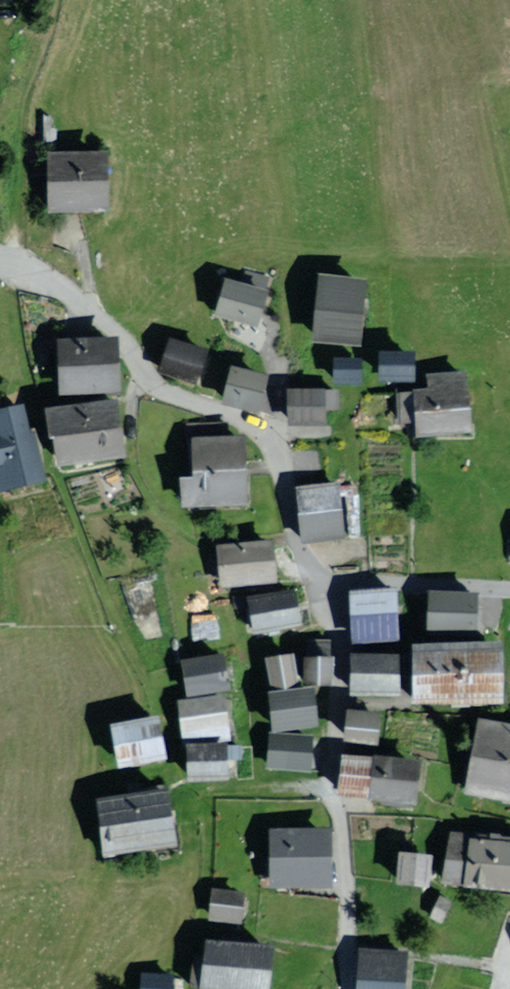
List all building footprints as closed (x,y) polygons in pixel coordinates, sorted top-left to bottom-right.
[(105,152),(51,153),(52,208),(107,206),(105,152)] [(230,280),(219,310),(257,324),(268,293),(230,280)] [(365,287),(324,282),(318,335),(359,340),(365,287)] [(174,340),(166,361),(198,373),(206,352),(174,340)] [(112,344),(59,344),(59,387),(112,387),(112,344)] [(414,354),(383,353),(382,377),(413,378),(414,354)] [(360,360),(336,360),(335,379),(360,379),(360,360)] [(235,369),(227,395),(263,405),(270,378),(235,369)] [(467,375),(430,378),(431,391),(418,392),(421,431),(471,427),(467,375)] [(115,401),(49,410),(57,463),(122,453),(115,401)] [(0,409),(0,490),(40,481),(22,404),(0,409)] [(326,406),(290,405),(289,422),(325,422),(326,406)] [(244,437),(196,439),(198,478),(183,479),(184,500),(246,498),(244,437)] [(306,484),(308,508),(345,506),(343,482),(306,484)] [(270,545),(220,548),(222,580),(272,577),(270,545)] [(296,591),(252,599),(258,628),(301,620),(296,591)] [(424,591),(422,621),(474,625),(477,594),(424,591)] [(353,594),(353,635),(397,634),(396,594),(353,594)] [(414,647),(415,698),(500,696),(499,645),(414,647)] [(354,656),(354,692),(397,691),(396,655),(354,656)] [(294,656),(272,658),(274,681),(296,678),(294,656)] [(323,659),(307,658),(305,679),(321,680),(323,659)] [(221,660),(187,665),(191,694),(225,688),(221,660)] [(311,689),(272,694),(276,725),(314,720),(311,689)] [(227,698),(189,701),(191,730),(229,727),(227,698)] [(350,710),(347,737),(377,741),(381,714),(350,710)] [(157,723),(116,730),(121,761),(163,754),(157,723)] [(470,785),(509,792),(509,730),(482,724),(470,785)] [(311,736),(272,733),(270,761),(309,764),(311,736)] [(226,743),(191,743),(190,773),(226,773),(226,743)] [(347,758),(344,792),(413,800),(417,765),(347,758)] [(168,793),(103,801),(109,846),(174,838),(168,793)] [(329,831),(274,831),(274,878),(328,878),(329,831)] [(448,877),(509,885),(509,842),(454,835),(448,877)] [(430,853),(401,849),(398,878),(426,881),(430,853)] [(211,891),(210,911),(245,913),(246,894),(211,891)] [(445,907),(438,904),(433,915),(440,918),(445,907)] [(269,944),(208,940),(206,983),(267,986),(269,944)] [(361,988),(402,988),(403,956),(362,954),(361,988)]
